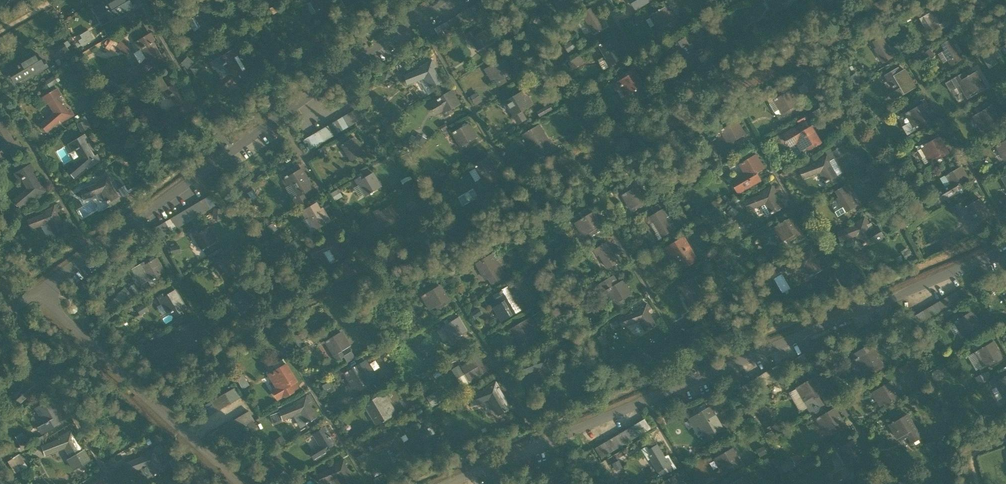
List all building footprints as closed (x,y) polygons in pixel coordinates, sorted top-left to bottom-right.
[(102,23),(122,11),(123,13),(135,7),(132,1),(129,2),(128,0),(115,0),(112,2),(111,0),(110,0),(104,4),(104,3),(94,10),(102,23)] [(323,16),(334,10),(328,1),(326,2),(325,0),(311,0),(318,11),(319,10),(323,16)] [(478,2),(484,12),(489,9),(484,0),(483,0),(478,2)] [(573,0),(556,0),(555,1),(560,11),(575,2),(573,0)] [(636,9),(650,0),(631,0),(636,9)] [(773,9),(788,0),(768,0),(773,9)] [(479,15),(484,12),(478,2),(474,5),(479,15)] [(188,39),(193,45),(206,34),(209,33),(209,34),(220,28),(217,23),(214,25),(206,10),(208,10),(203,3),(189,11),(193,18),(196,16),(202,27),(188,39)] [(474,18),(479,15),(474,5),(469,8),(474,18)] [(933,26),(936,31),(948,25),(945,19),(943,20),(941,17),(934,5),(927,10),(930,16),(928,17),(933,26)] [(651,15),(661,32),(668,28),(666,26),(675,21),(667,6),(651,15)] [(586,19),(595,33),(607,26),(604,21),(602,23),(593,7),(585,12),(588,18),(586,19)] [(469,21),(474,18),(469,8),(464,11),(469,21)] [(927,29),(933,26),(928,17),(930,16),(927,10),(918,14),(927,29)] [(464,24),(469,21),(464,11),(459,14),(464,24)] [(460,27),(464,24),(459,14),(454,17),(460,27)] [(945,14),(941,17),(943,20),(945,19),(948,25),(952,22),(949,17),(947,18),(945,14)] [(455,29),(460,27),(454,17),(449,20),(455,29)] [(450,32),(455,29),(449,20),(444,23),(450,32)] [(445,35),(450,32),(444,23),(439,26),(445,35)] [(134,38),(147,30),(144,24),(130,31),(134,38)] [(434,29),(440,38),(445,35),(439,26),(434,29)] [(78,45),(93,39),(90,30),(75,36),(78,45)] [(488,32),(487,33),(485,31),(472,39),(476,46),(480,45),(482,48),(491,43),(489,41),(492,39),(488,32)] [(134,70),(139,76),(153,66),(155,64),(156,66),(167,60),(163,54),(161,56),(153,42),(154,41),(150,34),(135,42),(140,50),(142,48),(148,58),(134,70)] [(875,48),(884,63),(895,56),(892,51),(890,52),(881,37),(874,41),(877,47),(875,48)] [(607,59),(605,60),(609,67),(625,57),(622,51),(621,50),(618,45),(613,38),(600,46),(607,59)] [(680,57),(685,65),(698,57),(705,52),(700,43),(693,47),(691,49),(685,39),(673,45),(674,46),(665,51),(671,62),(680,57)] [(943,51),(952,65),(964,58),(961,53),(959,54),(950,39),(942,44),(946,49),(943,51)] [(117,48),(123,51),(127,44),(122,41),(117,48)] [(64,42),(56,48),(61,54),(68,49),(64,42)] [(930,49),(925,52),(931,60),(936,56),(930,49)] [(999,49),(993,53),(998,59),(1003,55),(999,49)] [(216,87),(221,93),(234,82),(236,80),(237,82),(248,76),(245,70),(242,72),(234,58),(236,57),(232,50),(216,59),(221,66),(223,64),(230,75),(216,87)] [(992,53),(983,59),(989,69),(998,63),(992,53)] [(37,54),(24,61),(23,59),(6,69),(10,75),(14,83),(20,79),(25,77),(35,71),(36,73),(48,66),(44,60),(42,61),(37,54)] [(579,56),(568,63),(573,69),(584,63),(579,56)] [(490,69),(500,85),(506,82),(504,79),(513,74),(505,60),(490,69)] [(604,70),(609,67),(605,60),(600,63),(604,70)] [(424,78),(431,89),(440,83),(432,68),(435,66),(432,61),(421,67),(422,69),(420,70),(404,76),(406,84),(424,78)] [(890,95),(894,100),(915,87),(905,70),(901,72),(898,68),(886,75),(893,87),(895,91),(890,95)] [(619,82),(627,96),(644,86),(634,69),(626,74),(628,77),(619,82)] [(951,92),(961,85),(959,82),(969,76),(969,75),(968,76),(965,72),(946,83),(951,92)] [(961,85),(969,98),(986,88),(976,72),(969,76),(959,82),(961,85)] [(149,87),(154,97),(164,91),(163,90),(168,88),(162,79),(149,87)] [(163,118),(164,120),(157,126),(161,130),(168,124),(168,125),(181,113),(185,111),(186,113),(195,108),(192,102),(189,104),(181,89),(183,88),(178,81),(168,88),(163,90),(164,91),(167,98),(170,96),(176,106),(163,118)] [(40,126),(46,132),(58,121),(61,119),(62,121),(73,115),(70,110),(67,112),(59,98),(61,96),(57,89),(41,98),(45,105),(48,104),(54,114),(40,126)] [(775,100),(785,116),(789,114),(787,111),(799,104),(791,90),(775,100)] [(452,91),(436,100),(430,104),(435,113),(438,113),(443,110),(446,116),(453,113),(451,110),(460,105),(452,91)] [(526,120),(521,112),(530,107),(522,93),(507,102),(515,116),(519,124),(526,120)] [(959,93),(954,97),(958,104),(964,100),(959,93)] [(976,112),(989,106),(987,101),(974,107),(976,112)] [(906,114),(911,122),(903,127),(908,135),(916,130),(915,127),(920,124),(922,127),(925,125),(926,124),(934,120),(924,103),(906,114)] [(974,116),(982,130),(992,125),(993,127),(1002,122),(992,106),(974,116)] [(357,108),(352,111),(347,114),(342,117),(337,120),(332,123),(327,126),(322,128),(317,131),(312,134),(308,137),(313,147),(318,144),(323,141),(328,138),(333,135),(338,132),(343,129),(348,127),(353,124),(358,121),(363,117),(357,108)] [(212,115),(215,119),(225,113),(222,109),(212,115)] [(81,131),(91,126),(86,115),(76,120),(81,131)] [(5,152),(8,151),(9,153),(20,146),(16,141),(14,143),(5,129),(8,127),(3,120),(0,122),(0,143),(1,145),(0,146),(0,157),(5,152)] [(721,130),(731,147),(735,144),(733,141),(745,135),(737,121),(721,130)] [(795,138),(802,151),(809,147),(810,149),(821,143),(809,122),(804,125),(803,124),(785,135),(789,141),(795,138)] [(453,134),(463,150),(469,146),(468,144),(477,138),(468,124),(453,134)] [(554,149),(547,139),(539,125),(524,134),(533,151),(538,159),(554,149)] [(67,172),(72,178),(85,167),(88,165),(89,167),(99,161),(96,156),(93,158),(85,144),(87,142),(83,135),(68,144),(72,151),(75,150),(81,160),(67,172)] [(302,140),(308,150),(313,147),(308,137),(302,140)] [(341,145),(351,161),(362,155),(355,143),(356,142),(354,137),(341,145)] [(921,148),(929,162),(939,156),(940,159),(949,154),(939,137),(921,148)] [(1005,160),(1005,159),(1005,140),(997,146),(1005,160)] [(733,182),(739,192),(759,180),(756,174),(764,169),(756,155),(740,164),(746,174),(733,182)] [(821,171),(827,182),(837,176),(829,162),(832,160),(828,155),(818,161),(819,163),(817,164),(800,171),(803,178),(821,171)] [(475,166),(483,179),(480,180),(484,187),(487,186),(500,178),(489,158),(475,166)] [(13,201),(19,207),(31,196),(34,195),(36,193),(37,195),(45,190),(42,185),(40,187),(31,173),(34,172),(29,165),(14,174),(18,181),(21,179),(27,189),(13,201)] [(936,193),(941,201),(962,189),(962,188),(961,186),(970,181),(961,167),(946,176),(951,185),(936,193)] [(301,169),(287,177),(286,175),(284,177),(285,178),(284,178),(288,185),(291,184),(298,195),(295,197),(295,196),(293,197),(293,198),(293,199),(297,207),(306,201),(302,194),(312,188),(301,169)] [(355,179),(365,196),(380,187),(372,173),(363,178),(361,176),(355,179)] [(100,193),(107,203),(116,198),(108,183),(111,181),(108,176),(99,181),(100,183),(96,185),(80,192),(84,200),(100,193)] [(621,188),(623,191),(632,186),(631,185),(636,182),(634,178),(629,182),(621,188)] [(644,182),(650,193),(657,189),(650,178),(644,182)] [(623,194),(633,211),(639,207),(638,205),(647,200),(639,185),(623,194)] [(120,192),(123,197),(128,194),(124,187),(120,189),(122,191),(120,192)] [(765,203),(772,214),(781,208),(773,194),(776,192),(773,187),(762,193),(763,195),(761,196),(745,203),(748,210),(765,203)] [(843,208),(846,213),(858,206),(855,200),(853,202),(848,194),(844,187),(837,191),(840,197),(837,198),(843,208)] [(209,196),(204,199),(199,202),(194,204),(189,207),(184,210),(179,213),(175,216),(170,219),(165,222),(160,225),(155,228),(161,237),(166,234),(167,234),(170,232),(172,231),(175,229),(177,228),(180,226),(182,225),(185,223),(187,222),(190,220),(192,219),(195,217),(200,214),(205,211),(206,210),(210,208),(215,205),(209,196)] [(980,199),(966,207),(963,202),(952,208),(958,218),(965,214),(971,223),(980,218),(982,220),(990,215),(980,199)] [(315,203),(304,210),(301,211),(305,218),(308,216),(316,229),(329,221),(324,211),(321,213),(315,203)] [(47,223),(53,233),(63,228),(55,213),(58,211),(55,205),(43,212),(45,214),(43,215),(27,221),(30,230),(47,223)] [(374,211),(384,228),(399,219),(391,205),(382,210),(380,208),(374,211)] [(838,217),(846,213),(843,208),(835,213),(838,217)] [(655,222),(663,236),(675,229),(672,224),(669,225),(661,210),(653,215),(657,220),(655,222)] [(576,222),(584,236),(590,233),(591,235),(603,229),(593,212),(576,222)] [(775,228),(783,242),(789,238),(791,240),(802,234),(792,218),(775,228)] [(878,228),(870,232),(866,226),(869,224),(866,219),(858,223),(859,225),(856,227),(854,228),(838,234),(841,242),(858,235),(865,246),(874,240),(875,243),(884,238),(878,228)] [(192,233),(202,250),(217,241),(209,227),(200,232),(199,229),(192,233)] [(329,251),(336,262),(346,256),(337,241),(340,239),(337,234),(326,241),(327,242),(325,244),(309,250),(312,258),(329,251)] [(669,247),(681,269),(697,260),(684,238),(669,247)] [(600,254),(608,269),(620,262),(617,256),(614,258),(606,243),(599,247),(602,253),(600,254)] [(170,247),(172,253),(180,251),(178,245),(170,247)] [(805,266),(812,277),(822,271),(813,257),(816,255),(813,250),(802,256),(803,258),(801,259),(785,265),(788,273),(805,266)] [(493,276),(496,281),(505,275),(492,254),(477,263),(486,280),(490,278),(493,276)] [(214,263),(223,278),(234,272),(228,261),(229,261),(226,256),(214,263)] [(138,274),(143,283),(148,280),(148,281),(164,272),(156,258),(147,263),(145,261),(132,268),(136,275),(138,274)] [(847,277),(850,283),(860,277),(857,272),(847,277)] [(680,286),(691,305),(703,298),(697,289),(699,287),(694,278),(680,286)] [(605,284),(608,289),(615,285),(611,280),(605,284)] [(608,289),(618,306),(621,304),(620,301),(631,294),(623,281),(615,285),(608,289)] [(422,295),(430,309),(437,306),(438,308),(449,302),(440,285),(422,295)] [(117,309),(132,294),(125,286),(109,301),(117,309)] [(524,307),(519,300),(511,286),(495,295),(501,304),(498,306),(500,310),(497,312),(502,320),(524,307)] [(233,295),(243,312),(254,306),(247,293),(248,292),(246,288),(233,295)] [(957,291),(963,300),(968,297),(962,288),(957,291)] [(162,304),(167,313),(173,309),(183,304),(175,290),(163,297),(162,294),(158,296),(162,304)] [(957,291),(952,294),(947,297),(942,300),(937,302),(932,305),(928,308),(923,311),(918,314),(912,317),(918,327),(923,324),(928,321),(933,318),(938,315),(943,312),(948,309),(953,306),(958,303),(963,300),(957,291)] [(162,316),(167,313),(162,304),(157,307),(162,316)] [(183,304),(173,309),(176,313),(185,308),(183,304)] [(638,322),(644,332),(656,325),(648,311),(651,309),(648,304),(635,311),(636,313),(633,314),(618,320),(621,328),(638,322)] [(955,321),(963,335),(973,330),(974,333),(982,328),(973,311),(955,321)] [(442,327),(452,343),(459,339),(457,336),(467,331),(459,317),(442,327)] [(513,328),(523,345),(529,341),(527,338),(536,333),(528,319),(513,328)] [(186,345),(189,350),(191,349),(193,350),(197,348),(197,345),(205,341),(202,336),(194,322),(182,329),(180,326),(176,328),(186,345)] [(325,341),(335,358),(341,354),(340,351),(349,346),(341,332),(325,341)] [(685,341),(688,346),(698,340),(694,335),(685,341)] [(873,342),(853,354),(856,360),(873,349),(876,348),(873,342)] [(976,352),(984,366),(990,362),(992,365),(1003,358),(993,342),(976,352)] [(856,360),(864,373),(870,370),(871,372),(883,365),(873,349),(856,360)] [(470,361),(468,362),(462,366),(470,380),(477,376),(489,369),(486,364),(484,365),(475,350),(467,355),(470,361)] [(352,351),(344,354),(347,360),(354,357),(352,351)] [(542,367),(548,377),(559,371),(550,357),(553,356),(550,351),(539,357),(540,359),(538,360),(522,366),(524,373),(542,367)] [(799,357),(804,366),(809,363),(804,354),(799,357)] [(799,357),(794,360),(789,363),(787,359),(782,362),(777,365),(772,368),(767,371),(762,374),(757,377),(753,380),(747,383),(742,386),(748,396),(753,392),(758,389),(763,386),(768,384),(773,381),(778,378),(783,375),(788,372),(793,369),(794,372),(799,369),(804,366),(799,357)] [(359,364),(351,369),(349,364),(342,368),(345,373),(344,373),(354,390),(357,388),(359,390),(363,388),(369,384),(376,380),(365,361),(359,364)] [(269,375),(277,388),(273,391),(278,399),(297,387),(294,382),(296,381),(286,364),(269,375)] [(13,397),(18,404),(32,392),(34,390),(35,392),(46,386),(43,380),(40,382),(31,368),(21,374),(28,385),(13,397)] [(976,377),(980,384),(989,380),(985,372),(976,377)] [(242,388),(249,384),(243,373),(236,377),(242,388)] [(796,388),(804,402),(809,399),(813,397),(814,399),(818,397),(823,394),(813,378),(796,388)] [(1004,397),(1005,396),(1005,378),(996,384),(1004,397)] [(327,393),(334,390),(330,381),(324,384),(327,393)] [(488,399),(495,409),(505,403),(497,389),(499,388),(496,382),(485,389),(486,391),(484,392),(468,398),(471,405),(488,399)] [(873,393),(881,406),(887,403),(889,405),(900,399),(890,382),(873,393)] [(234,388),(230,391),(235,400),(240,397),(234,388)] [(230,403),(235,400),(230,391),(225,394),(230,403)] [(426,396),(432,406),(441,401),(435,391),(426,396)] [(380,418),(383,422),(396,414),(384,393),(376,397),(364,404),(374,421),(380,418)] [(225,406),(230,403),(225,394),(220,397),(225,406)] [(221,409),(225,406),(220,397),(215,399),(221,409)] [(295,406),(279,412),(270,415),(274,424),(282,420),(299,414),(306,424),(315,418),(307,404),(310,402),(307,397),(296,403),(297,405),(295,406)] [(816,411),(817,412),(824,408),(823,407),(818,397),(814,399),(813,397),(809,399),(816,411)] [(216,412),(221,409),(215,399),(210,402),(216,412)] [(39,427),(42,433),(64,420),(53,401),(44,407),(42,404),(36,408),(45,423),(39,427)] [(195,404),(202,415),(207,413),(200,401),(195,404)] [(211,415),(216,412),(210,402),(205,405),(211,415)] [(498,415),(508,409),(505,403),(495,409),(498,415)] [(531,413),(534,419),(543,413),(540,408),(531,413)] [(715,415),(715,416),(710,408),(690,419),(694,427),(697,427),(700,425),(709,441),(716,438),(714,435),(723,429),(715,415)] [(817,412),(820,417),(827,413),(824,408),(817,412)] [(816,419),(824,433),(830,429),(832,432),(843,426),(833,409),(827,413),(820,417),(816,419)] [(249,424),(254,421),(249,411),(244,414),(249,424)] [(244,426),(249,424),(244,414),(239,417),(244,426)] [(890,425),(898,439),(904,435),(906,438),(917,432),(907,415),(890,425)] [(239,429),(244,426),(239,417),(234,420),(239,429)] [(640,422),(645,432),(650,429),(645,419),(640,422)] [(234,432),(239,429),(234,420),(229,423),(234,432)] [(640,422),(635,425),(630,428),(625,431),(620,434),(615,436),(610,439),(605,442),(600,445),(595,448),(601,458),(606,455),(611,452),(616,449),(621,446),(626,443),(631,440),(636,437),(640,434),(645,432),(640,422)] [(229,435),(234,432),(229,423),(224,426),(229,435)] [(426,425),(416,431),(423,442),(433,436),(426,425)] [(224,438),(229,435),(224,426),(219,429),(224,438)] [(313,436),(320,447),(309,453),(313,460),(324,453),(323,451),(334,445),(327,434),(328,433),(326,428),(313,436)] [(219,441),(224,438),(219,429),(214,432),(219,441)] [(390,446),(396,456),(398,455),(407,450),(398,436),(401,435),(397,429),(389,434),(390,436),(385,439),(370,444),(373,451),(390,446)] [(83,450),(81,451),(72,437),(75,435),(72,430),(64,435),(65,437),(60,440),(41,447),(44,455),(65,447),(71,457),(68,459),(74,469),(89,460),(83,450)] [(215,444),(219,441),(214,432),(209,434),(215,444)] [(25,434),(17,439),(23,450),(31,446),(25,434)] [(837,450),(845,464),(852,460),(853,463),(864,456),(854,440),(837,450)] [(160,445),(154,448),(157,453),(162,450),(160,445)] [(650,457),(659,472),(670,465),(667,459),(665,461),(656,446),(649,450),(652,456),(650,457)] [(154,455),(157,453),(154,448),(143,454),(144,456),(142,458),(126,464),(129,472),(139,468),(146,465),(153,476),(163,470),(154,455)] [(715,459),(723,473),(732,468),(733,471),(742,466),(732,449),(715,459)] [(398,455),(401,461),(410,456),(407,450),(398,455)] [(19,454),(12,458),(13,458),(20,470),(21,471),(28,467),(19,454)] [(612,469),(622,466),(619,457),(609,461),(612,469)] [(793,457),(776,465),(781,474),(797,466),(793,457)] [(20,470),(13,458),(7,462),(15,473),(20,470)] [(341,483),(351,483),(354,482),(346,468),(349,467),(345,461),(335,468),(335,469),(333,471),(317,476),(320,483),(337,477),(341,483)] [(146,465),(139,468),(146,479),(153,476),(146,465)] [(376,483),(377,483),(386,479),(383,474),(373,479),(376,483)] [(676,476),(662,483),(681,483),(676,476)]
